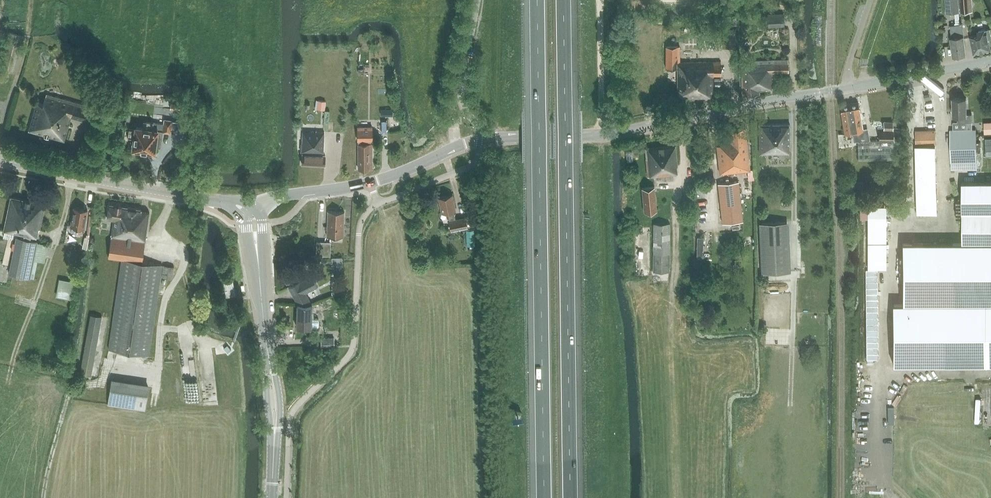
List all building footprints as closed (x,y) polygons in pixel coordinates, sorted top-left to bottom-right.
[(958,0),(945,0),(946,13),(959,12),(958,0)] [(972,0),(959,0),(960,13),(973,11),(972,0)] [(2,26),(2,22),(10,23),(10,14),(0,13),(0,26),(2,26)] [(768,14),(768,26),(784,26),(784,13),(768,14)] [(951,37),(953,55),(966,54),(962,24),(961,22),(959,22),(959,24),(951,25),(952,37),(951,37)] [(970,37),(973,54),(990,50),(988,39),(990,38),(990,36),(989,28),(977,31),(978,35),(970,37)] [(695,38),(715,39),(715,32),(695,31),(695,38)] [(678,97),(689,97),(689,98),(691,100),(694,100),(696,98),(696,97),(704,97),(704,95),(713,95),(713,75),(720,75),(721,61),(678,62),(678,46),(666,46),(666,69),(677,69),(678,97)] [(759,90),(766,90),(766,88),(773,87),(772,72),(788,72),(788,60),(752,61),(751,63),(741,64),(742,96),(759,94),(759,90)] [(91,109),(46,96),(44,103),(37,102),(28,131),(64,141),(71,118),(87,122),(91,109)] [(953,130),(950,130),(951,170),(977,170),(977,152),(980,152),(980,142),(976,142),(976,129),(972,129),(972,121),(972,114),(967,114),(966,98),(953,98),(953,115),(958,115),(958,121),(953,121),(953,130)] [(395,108),(395,99),(385,99),(385,109),(395,108)] [(318,100),(317,109),(325,110),(326,101),(318,100)] [(182,110),(182,104),(183,101),(177,101),(177,104),(171,103),(171,109),(182,110)] [(894,159),(893,139),(894,139),(893,131),(879,131),(879,140),(869,140),(868,130),(862,131),(862,128),(862,127),(858,102),(840,105),(842,115),(845,134),(852,133),(853,138),(857,137),(857,140),(857,160),(894,159)] [(701,115),(712,113),(710,104),(699,106),(701,115)] [(129,128),(127,137),(133,138),(132,149),(155,152),(155,147),(161,147),(162,132),(171,133),(178,134),(179,122),(173,121),(173,120),(164,119),(163,124),(143,121),(142,126),(134,125),(133,129),(129,128)] [(788,153),(788,145),(790,145),(790,124),(759,125),(760,153),(788,153)] [(373,126),(357,126),(357,141),(373,141),(373,126)] [(717,145),(720,174),(750,170),(745,128),(728,130),(730,144),(717,145)] [(935,130),(915,131),(916,145),(936,145),(935,130)] [(308,154),(302,154),(302,164),(325,166),(326,155),(311,154),(311,152),(324,153),(324,142),(322,142),(323,132),(302,132),(302,143),(300,143),(300,152),(308,152),(308,154)] [(358,168),(372,168),(372,143),(358,144),(358,168)] [(676,145),(645,148),(648,176),(653,176),(660,175),(660,181),(673,180),(673,174),(676,174),(676,166),(677,165),(676,145)] [(848,176),(848,185),(860,185),(860,176),(848,176)] [(990,212),(990,182),(984,182),(984,177),(975,177),(975,182),(962,182),(962,212),(990,212)] [(717,182),(721,222),(741,221),(738,180),(717,182)] [(654,187),(642,188),(644,212),(657,211),(654,187)] [(937,189),(917,190),(917,213),(938,212),(937,189)] [(454,211),(455,211),(452,194),(438,197),(442,213),(447,212),(449,220),(448,220),(451,231),(468,227),(465,216),(455,219),(454,211)] [(24,235),(23,239),(16,237),(9,274),(34,279),(37,261),(44,262),(47,245),(37,242),(38,241),(31,240),(31,237),(36,238),(38,229),(40,229),(45,203),(11,197),(3,230),(24,235)] [(874,214),(896,214),(896,201),(876,201),(877,206),(879,206),(879,209),(874,209),(874,214)] [(121,259),(113,319),(108,350),(149,355),(153,325),(162,265),(143,262),(149,212),(141,212),(141,209),(121,207),(121,206),(118,203),(118,202),(118,203),(115,205),(115,206),(109,205),(107,219),(114,220),(111,238),(108,258),(121,259)] [(72,226),(71,232),(82,234),(82,228),(84,228),(88,210),(73,207),(69,225),(72,226)] [(344,212),(327,211),(326,237),(344,237),(344,212)] [(902,242),(902,302),(990,302),(990,212),(962,212),(962,242),(902,242)] [(788,222),(759,223),(761,273),(790,272),(788,222)] [(669,271),(670,254),(670,223),(654,223),(654,254),(653,271),(669,271)] [(475,229),(467,229),(467,245),(475,245),(475,229)] [(330,243),(316,242),(315,256),(329,257),(330,243)] [(175,266),(164,264),(162,276),(174,277),(175,266)] [(297,304),(312,305),(306,293),(317,287),(311,275),(302,280),(301,278),(303,272),(300,268),(295,266),(290,269),(289,273),(292,279),(296,280),(297,282),(288,287),(297,304)] [(72,291),(75,275),(60,273),(58,289),(72,291)] [(223,275),(226,296),(235,295),(232,274),(223,275)] [(767,289),(787,290),(787,279),(767,278),(767,289)] [(866,305),(886,305),(885,280),(866,281),(866,305)] [(990,362),(990,302),(902,302),(892,302),(892,362),(990,362)] [(312,317),(312,305),(297,304),(296,327),(311,328),(311,327),(317,327),(319,325),(319,319),(318,317),(312,317)] [(101,317),(90,315),(79,373),(91,376),(101,317)] [(111,382),(108,404),(145,410),(149,388),(111,382)]
